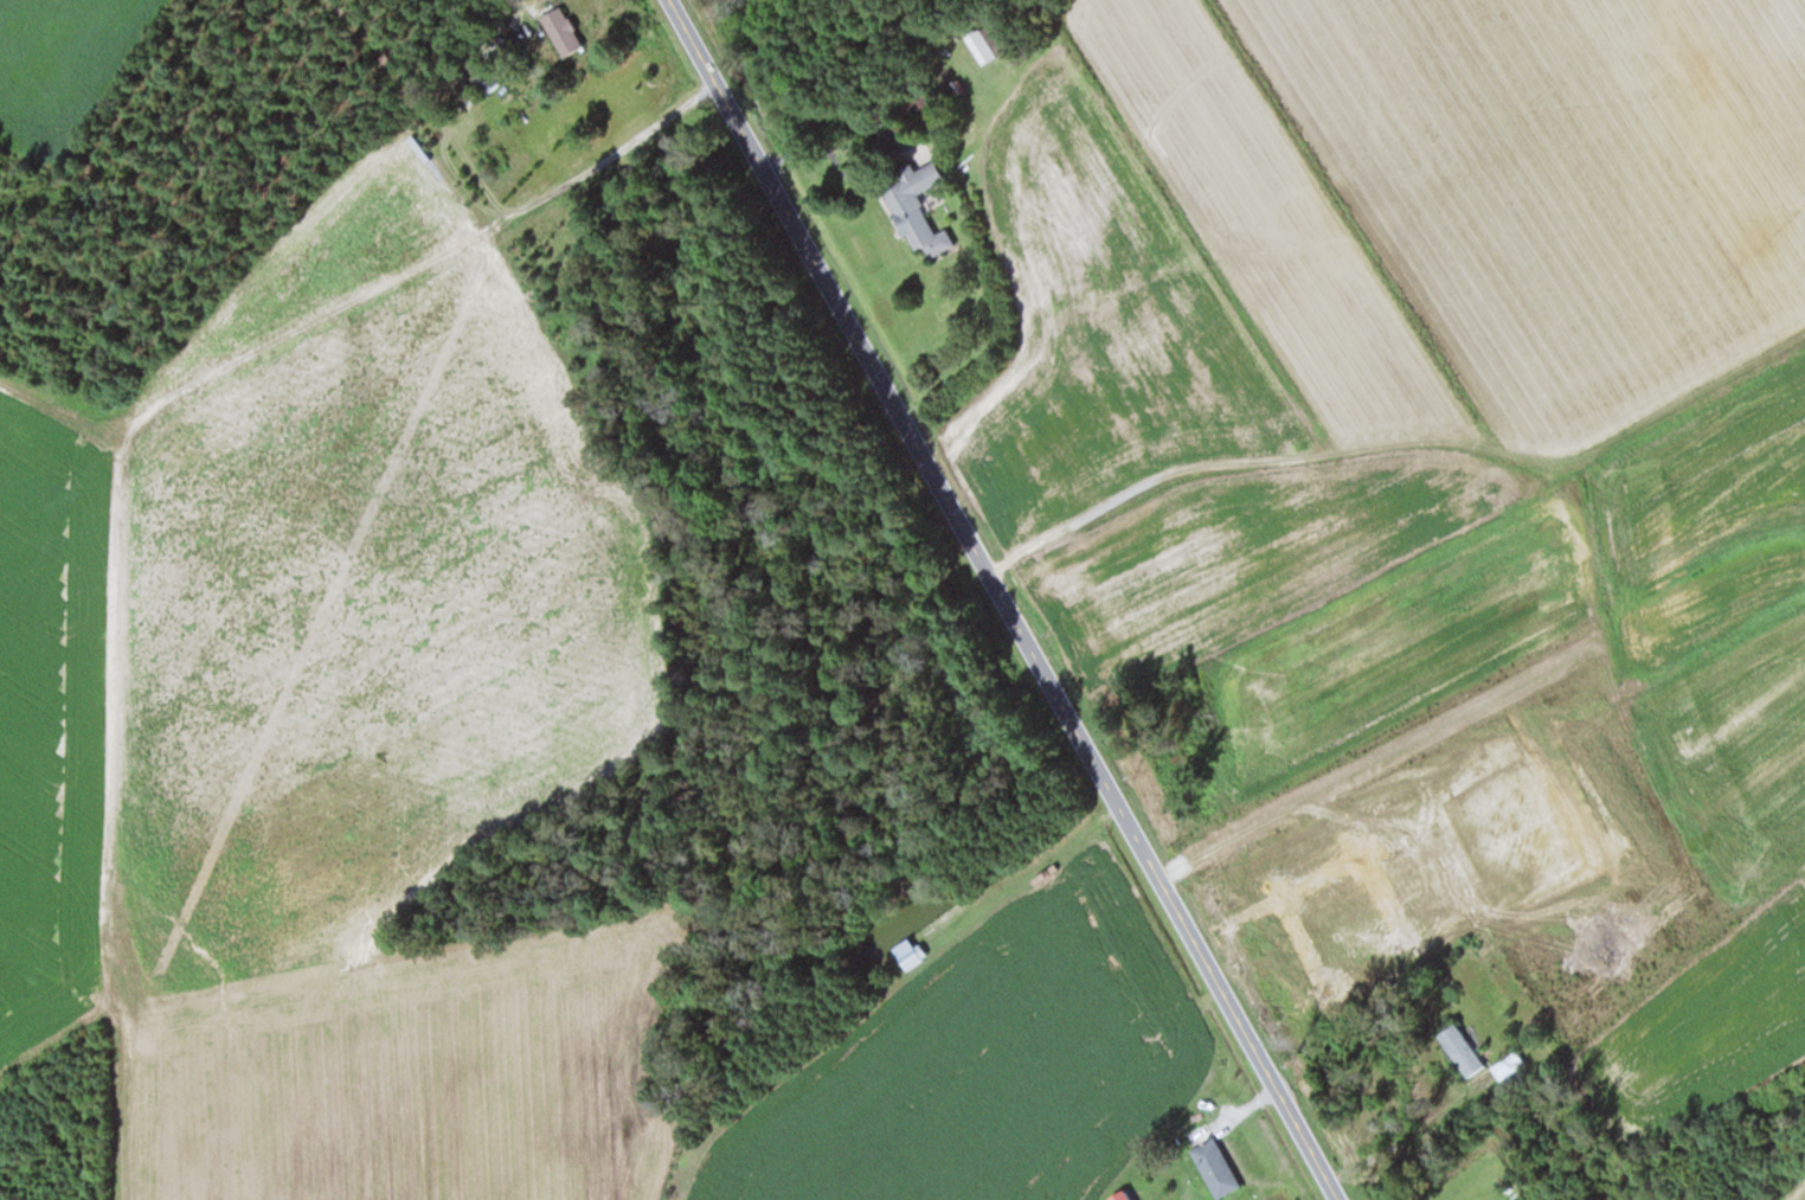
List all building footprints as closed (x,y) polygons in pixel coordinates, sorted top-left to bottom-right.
[(569,59),(592,47),(572,6),(549,17),(569,59)] [(995,56),(975,28),(961,38),(981,66),(995,56)] [(881,188),(909,251),(922,245),(927,257),(952,246),(944,229),(931,234),(913,194),(940,181),(932,162),(913,171),(909,163),(894,170),(898,181),(881,188)] [(919,935),(900,949),(915,970),(934,956),(919,935)] [(1434,1035),(1464,1078),(1482,1065),(1453,1022),(1434,1035)] [(1189,1151),(1213,1199),(1237,1187),(1214,1139),(1189,1151)]
